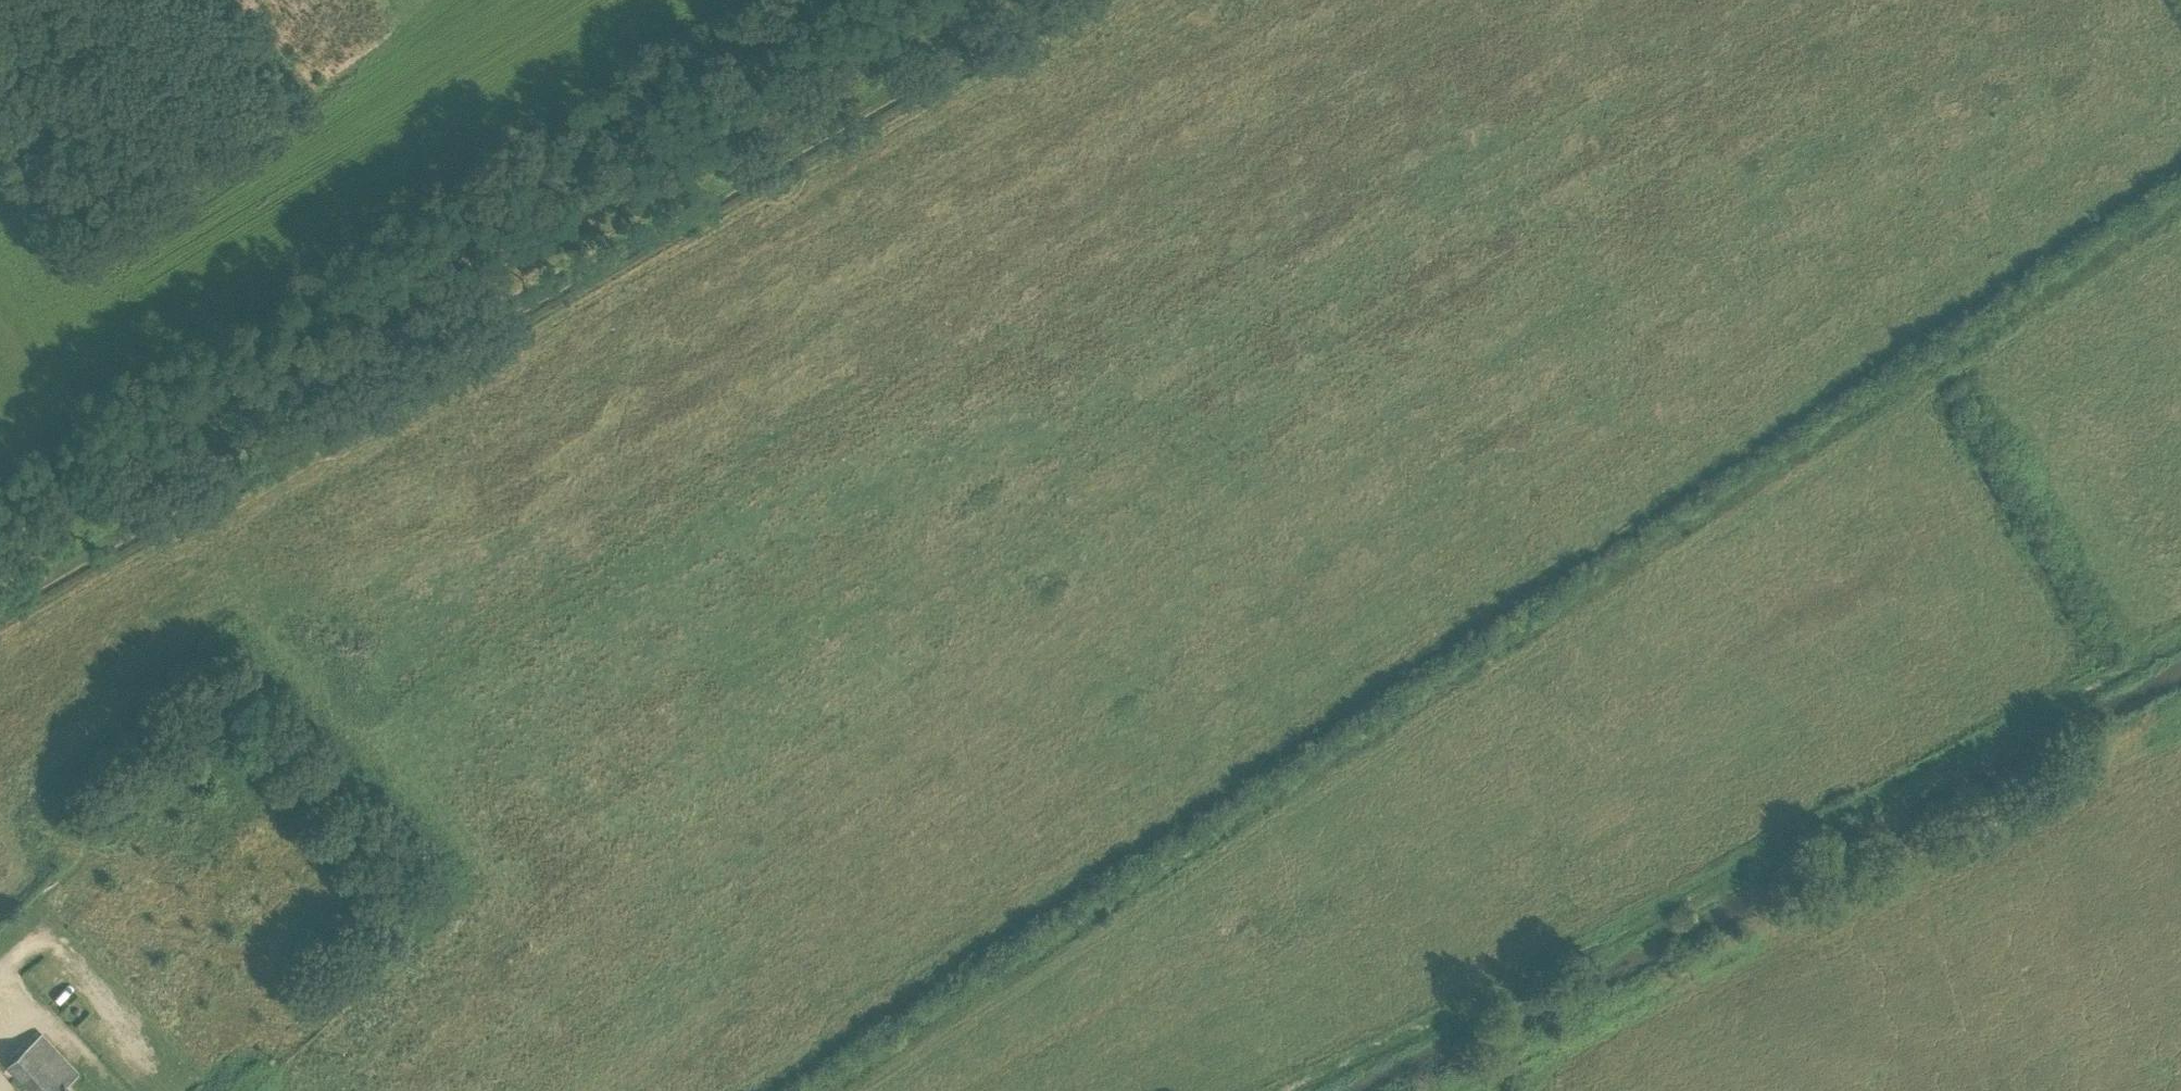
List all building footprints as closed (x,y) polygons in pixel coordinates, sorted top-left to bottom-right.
[(66,1087),(80,1073),(43,1032),(10,1064),(35,1090),(70,1090),(66,1087)]
